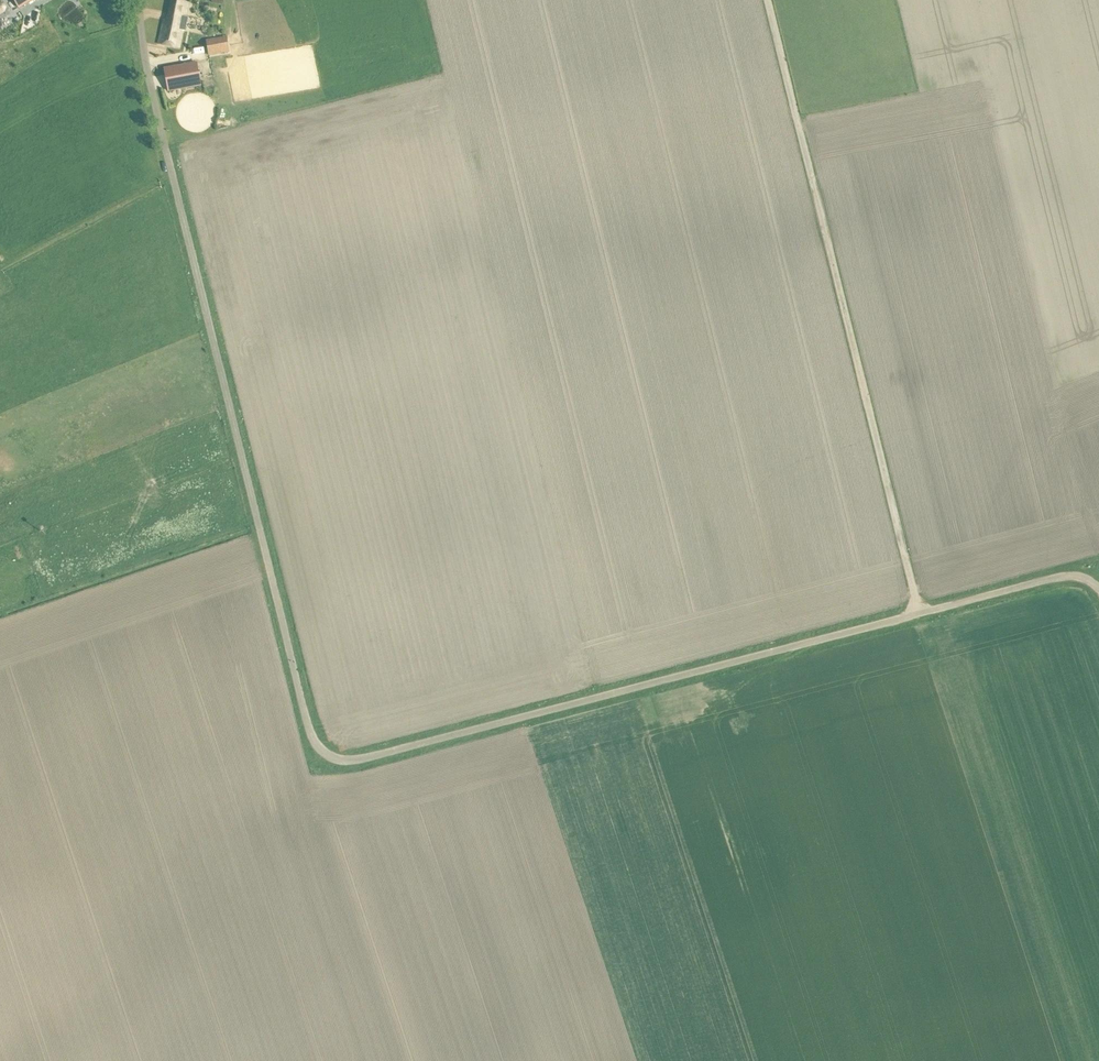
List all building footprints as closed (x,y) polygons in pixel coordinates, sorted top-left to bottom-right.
[(19,11),(36,0),(12,0),(19,11)] [(1,19),(11,12),(4,2),(0,4),(0,18),(1,19)] [(185,18),(188,6),(172,2),(168,24),(163,23),(158,47),(178,51),(182,31),(186,32),(188,18),(185,18)] [(209,57),(229,53),(227,38),(206,41),(209,57)] [(164,69),(169,92),(201,86),(197,63),(164,69)]
